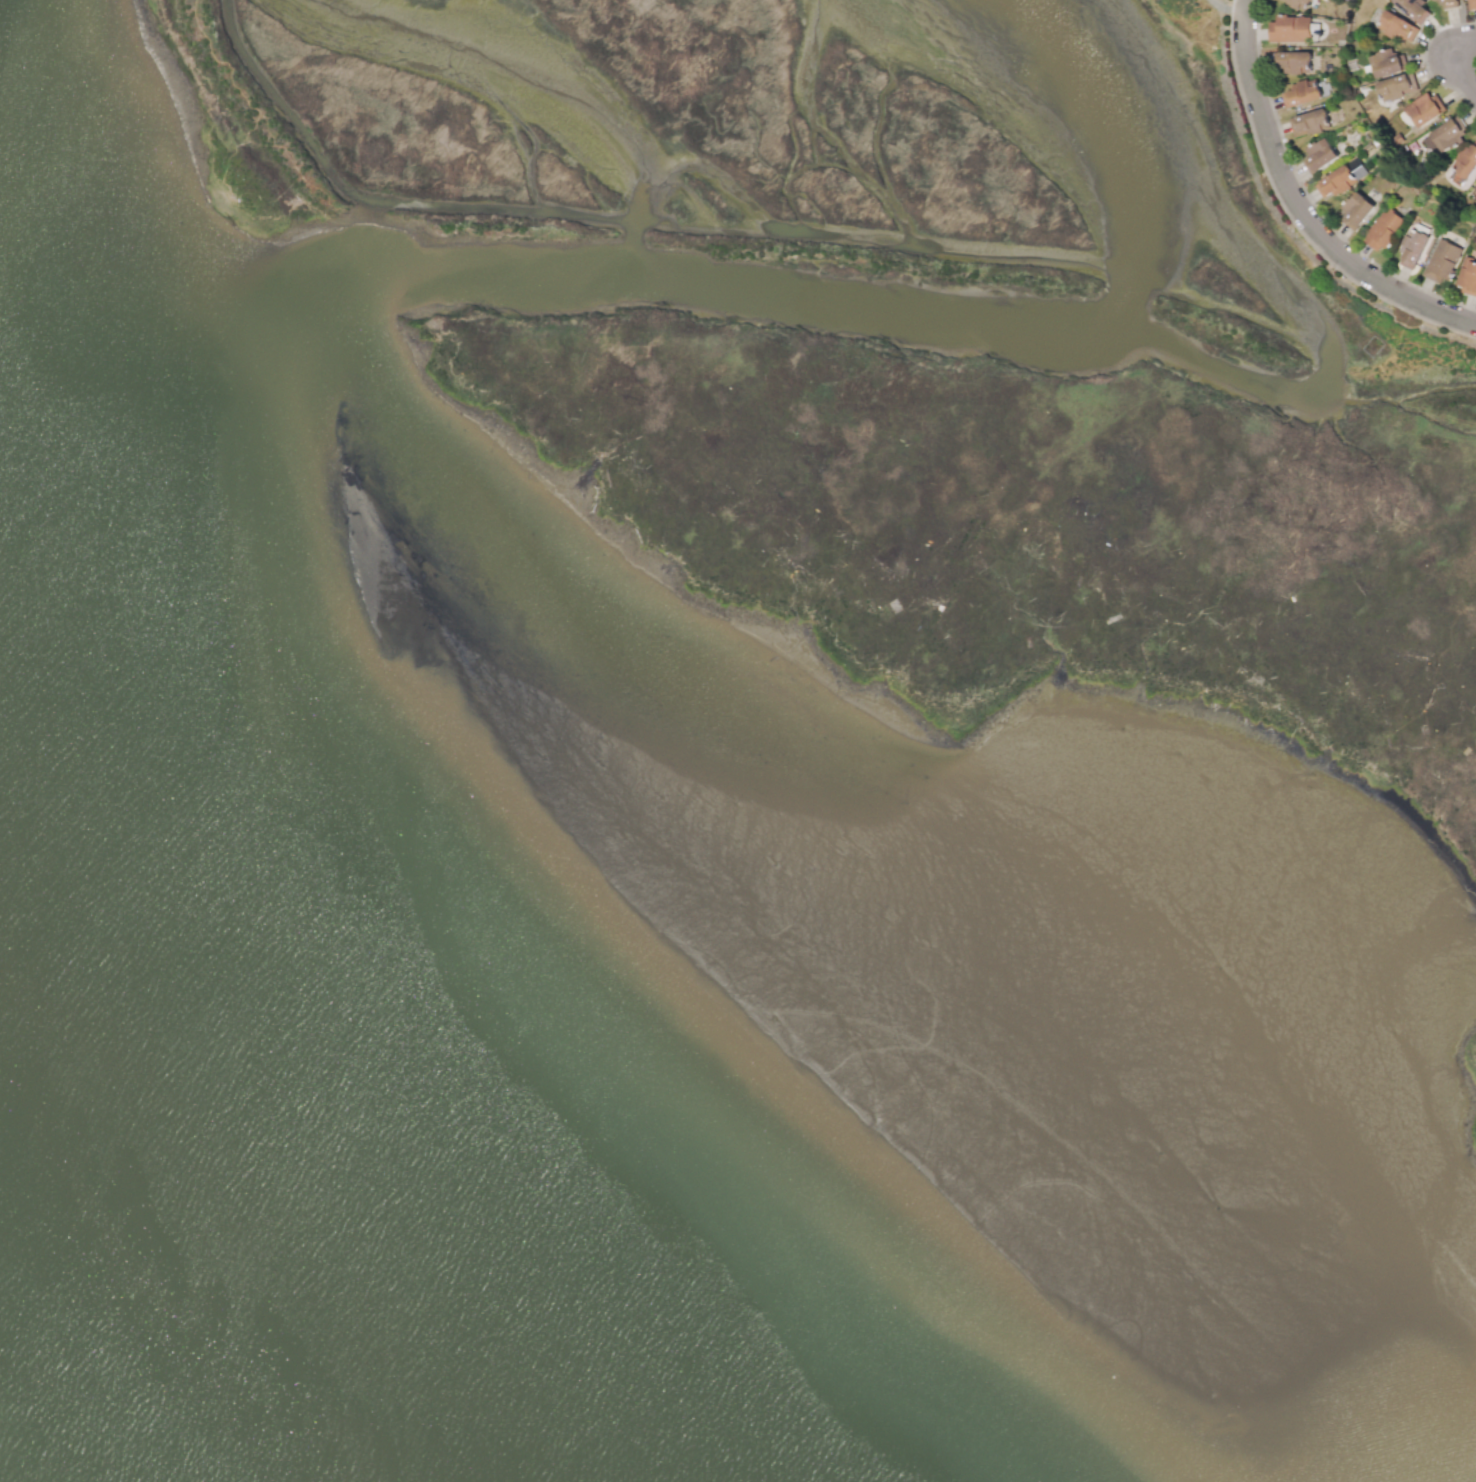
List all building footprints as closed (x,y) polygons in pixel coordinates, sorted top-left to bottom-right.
[(1307,10),(1310,0),(1275,0),(1307,10)] [(1392,2),(1421,25),(1430,13),(1422,6),(1427,1),(1426,0),(1394,0),(1392,2)] [(1441,9),(1457,7),(1456,0),(1440,0),(1441,9)] [(1475,9),(1475,0),(1467,0),(1468,10),(1475,9)] [(1376,29),(1393,39),(1396,32),(1412,41),(1419,28),(1387,10),(1376,29)] [(1310,16),(1276,15),(1276,22),(1269,22),(1269,42),(1310,43),(1310,16)] [(1406,71),(1402,54),(1393,56),(1391,50),(1370,55),(1375,78),(1406,71)] [(1275,53),(1275,75),(1302,74),(1302,65),(1311,65),(1310,52),(1275,53)] [(1383,103),(1404,96),(1403,94),(1417,89),(1415,83),(1410,84),(1406,73),(1376,83),(1383,103)] [(1290,83),(1292,91),(1281,93),(1284,107),(1321,100),(1318,85),(1309,87),(1307,80),(1290,83)] [(1443,113),(1428,91),(1404,108),(1419,129),(1443,113)] [(1288,119),(1294,138),(1330,128),(1324,108),(1288,119)] [(1466,136),(1453,118),(1421,140),(1429,151),(1437,145),(1442,152),(1466,136)] [(1305,148),(1309,159),(1304,161),(1309,173),(1338,161),(1328,138),(1305,148)] [(1475,167),(1475,148),(1467,142),(1449,166),(1467,179),(1475,167)] [(1323,199),(1332,193),(1334,196),(1368,175),(1357,157),(1314,184),(1323,199)] [(1375,207),(1356,191),(1336,215),(1355,231),(1375,207)] [(1386,248),(1404,218),(1384,207),(1363,242),(1378,251),(1381,246),(1386,248)] [(1405,235),(1398,250),(1403,253),(1398,264),(1414,271),(1429,236),(1414,230),(1411,237),(1405,235)] [(1422,276),(1439,283),(1442,277),(1449,280),(1463,249),(1438,239),(1422,276)] [(1464,258),(1455,289),(1475,295),(1475,261),(1464,258)]
